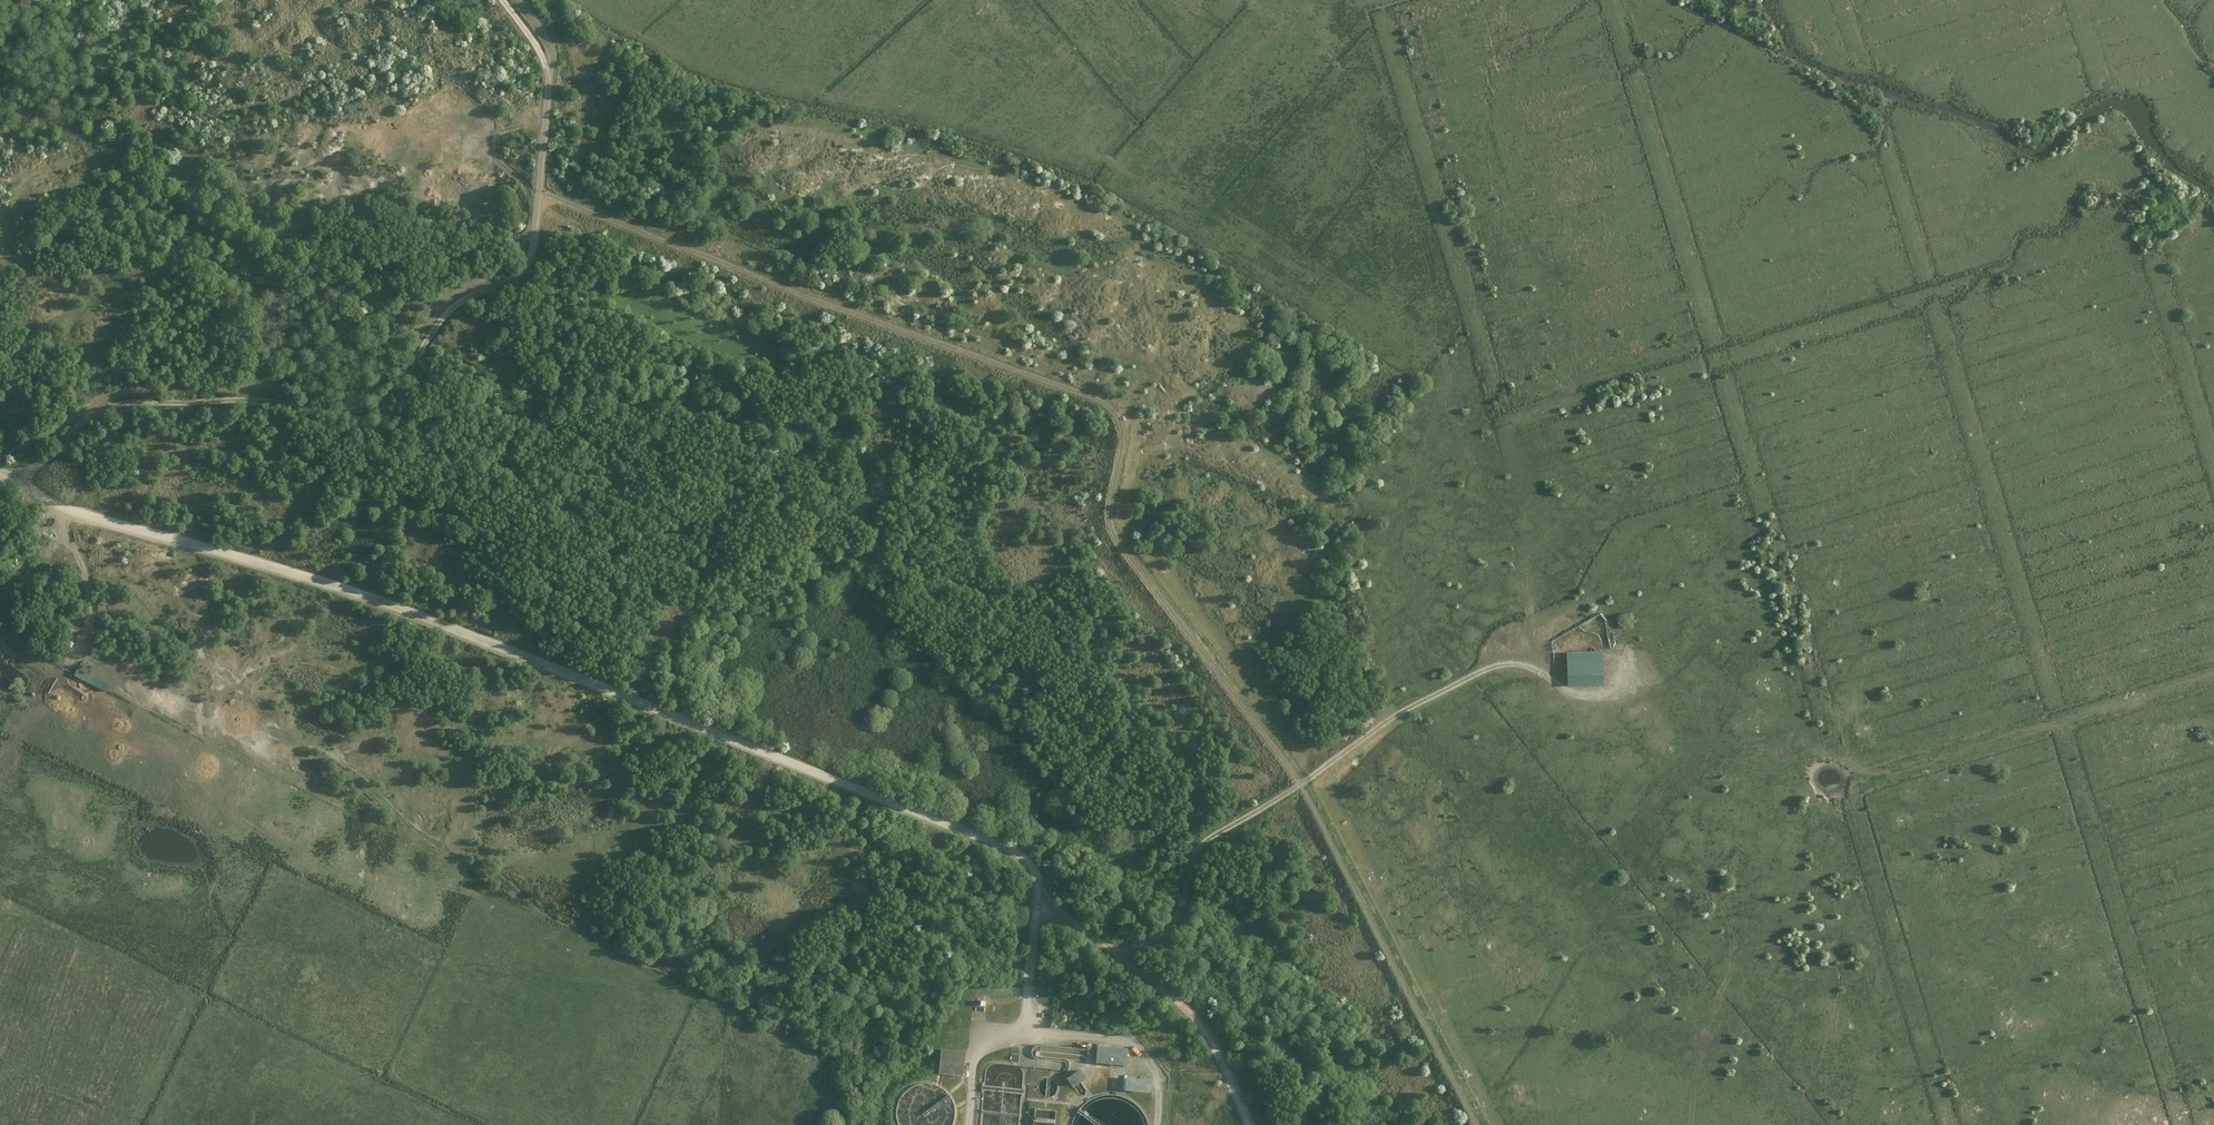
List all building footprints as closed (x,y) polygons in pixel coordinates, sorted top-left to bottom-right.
[(1608,686),(1607,647),(1568,648),(1570,688),(1608,686)] [(106,690),(109,683),(77,667),(74,674),(106,690)] [(1126,1054),(1096,1051),(1095,1069),(1125,1071),(1126,1054)] [(965,1057),(940,1054),(937,1078),(962,1081),(965,1057)] [(1079,1074),(1065,1082),(1071,1091),(1085,1083),(1079,1074)] [(1149,1084),(1124,1082),(1123,1094),(1148,1096),(1149,1084)]
